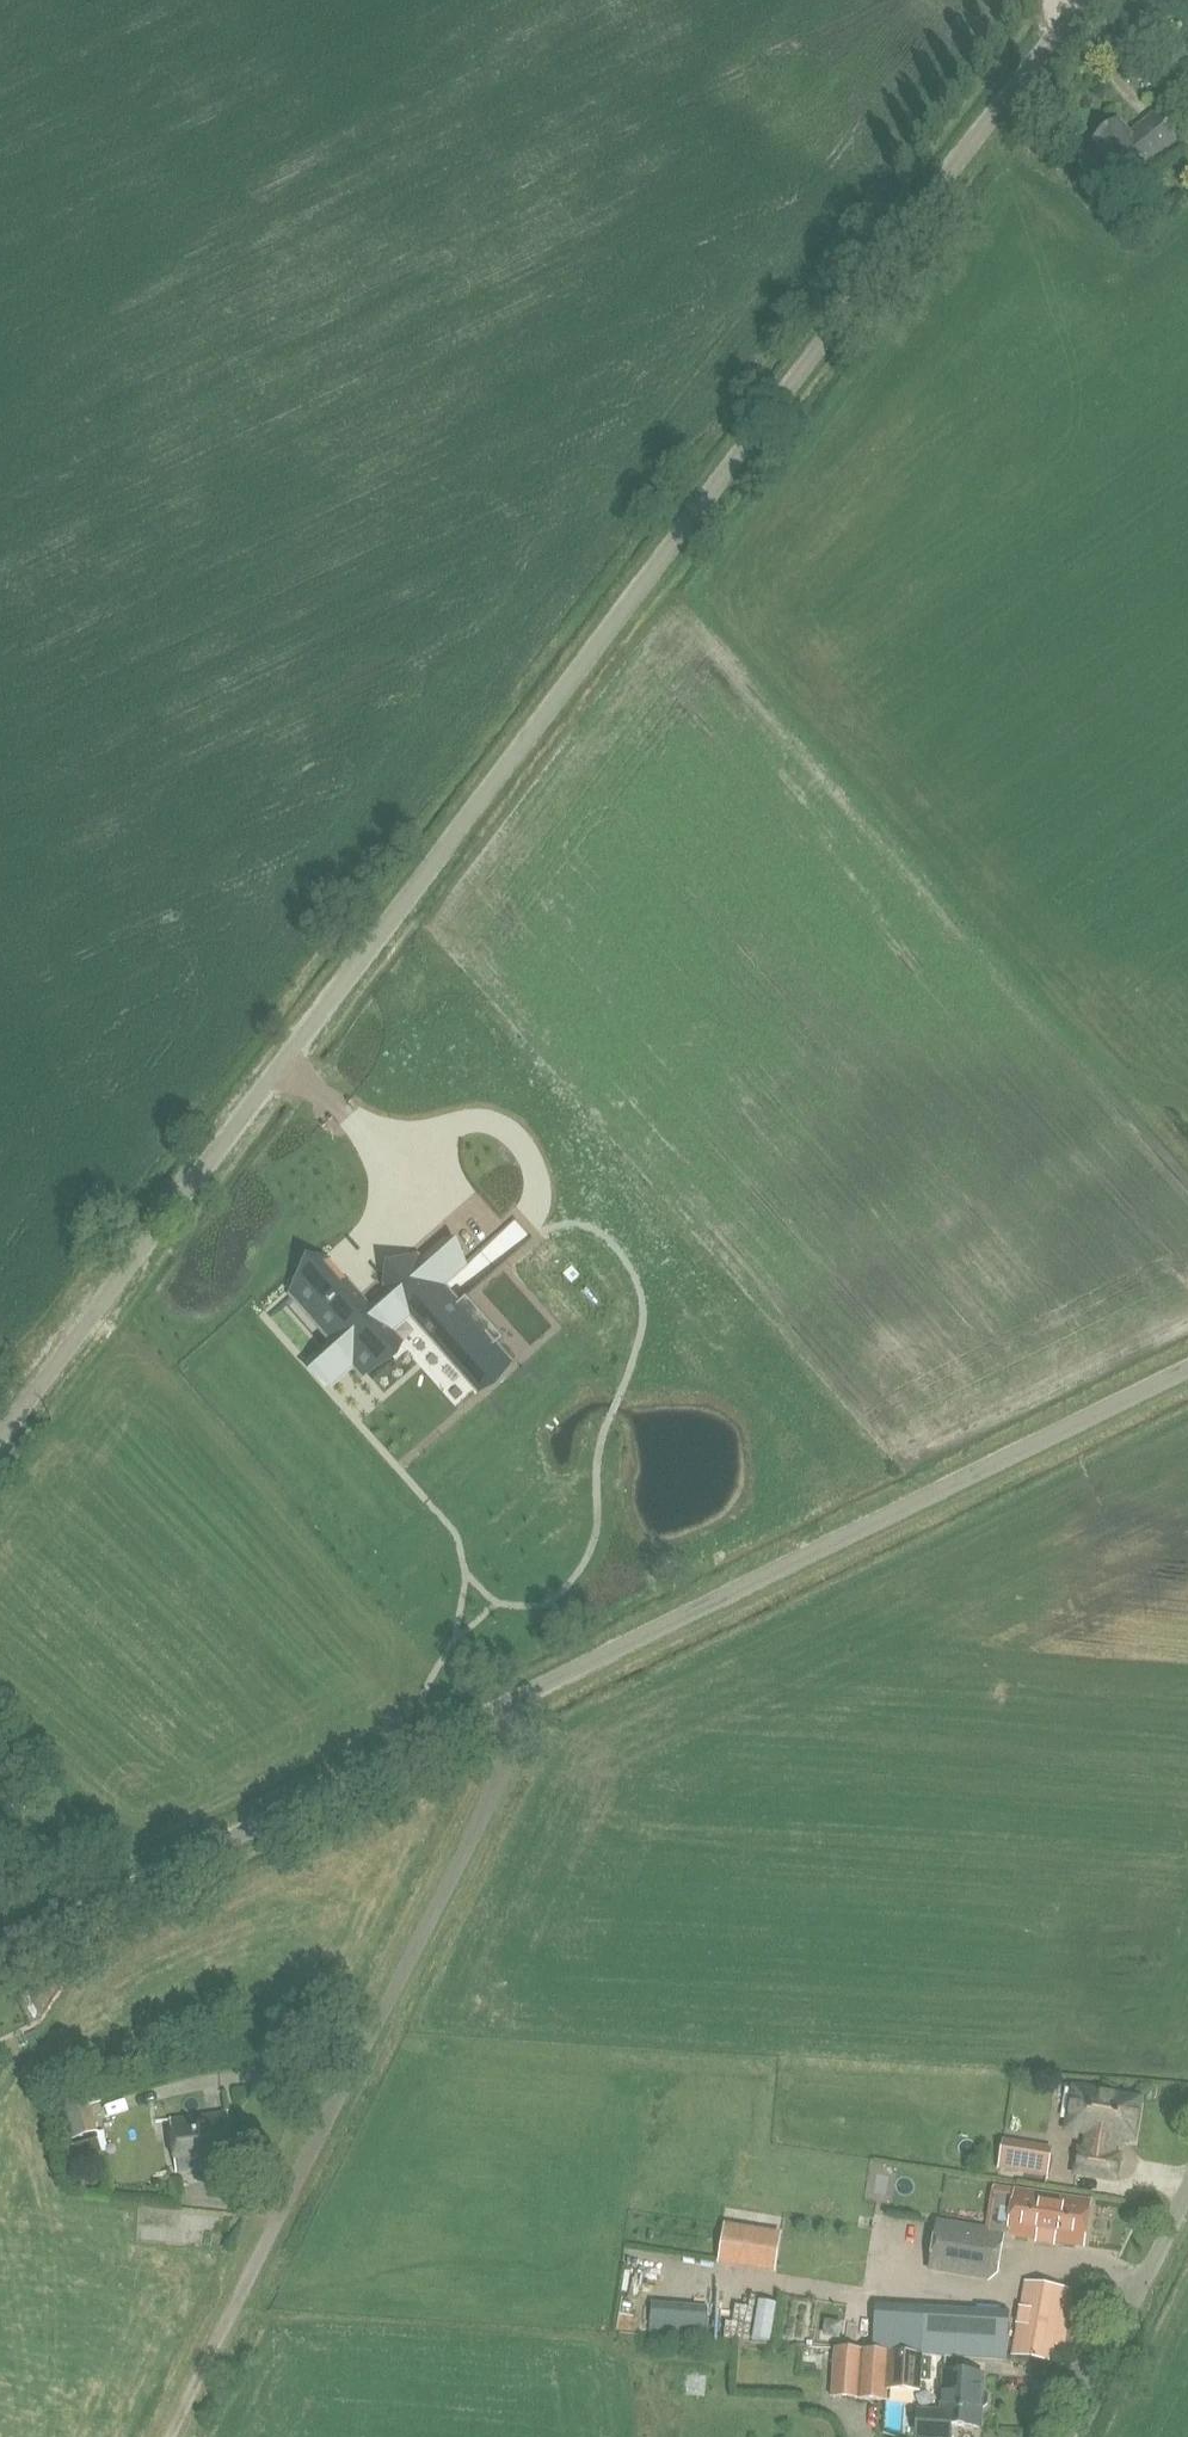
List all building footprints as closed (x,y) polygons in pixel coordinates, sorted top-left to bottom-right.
[(1139,172),(1179,139),(1157,113),(1129,136),(1118,122),(1092,143),(1093,144),(1075,159),(1085,172),(1104,157),(1120,177),(1134,165),(1139,172)] [(393,1338),(386,1331),(409,1311),(479,1391),(506,1368),(491,1350),(502,1340),(465,1297),(453,1307),(413,1261),(386,1285),(390,1290),(368,1310),(349,1288),(340,1297),(317,1271),(295,1290),(366,1371),(389,1351),(384,1346),(393,1338)] [(164,1430),(155,1438),(172,1455),(180,1446),(164,1430)] [(1112,2155),(1115,2137),(1134,2140),(1141,2100),(1095,2092),(1095,2088),(1078,2085),(1077,2089),(1074,2089),(1069,2120),(1078,2122),(1076,2131),(1090,2133),(1087,2151),(1080,2150),(1077,2174),(1116,2180),(1120,2156),(1112,2155)] [(64,2109),(72,2139),(98,2133),(90,2102),(64,2109)] [(177,2173),(235,2166),(229,2113),(171,2120),(177,2173)] [(1034,2146),(1033,2154),(1003,2149),(1000,2166),(1048,2174),(1052,2149),(1034,2146)] [(1085,2246),(1092,2200),(1016,2188),(1009,2233),(1009,2234),(1085,2246)] [(1009,2233),(985,2229),(938,2222),(931,2269),(1001,2280),(1009,2234),(1009,2233)] [(721,2261),(750,2266),(756,2232),(726,2228),(721,2261)] [(768,2248),(788,2246),(786,2232),(767,2233),(768,2248)] [(1065,2347),(1075,2292),(1026,2283),(1013,2355),(1051,2362),(1054,2345),(1065,2347)] [(922,2354),(1007,2359),(1009,2323),(923,2318),(921,2354),(922,2354)] [(922,2354),(921,2354),(835,2348),(832,2397),(886,2400),(887,2389),(920,2391),(922,2354)] [(984,2375),(946,2372),(943,2412),(919,2411),(917,2436),(951,2436),(952,2425),(980,2427),(981,2407),(985,2407),(989,2404),(990,2395),(986,2391),(983,2390),(984,2375)]
